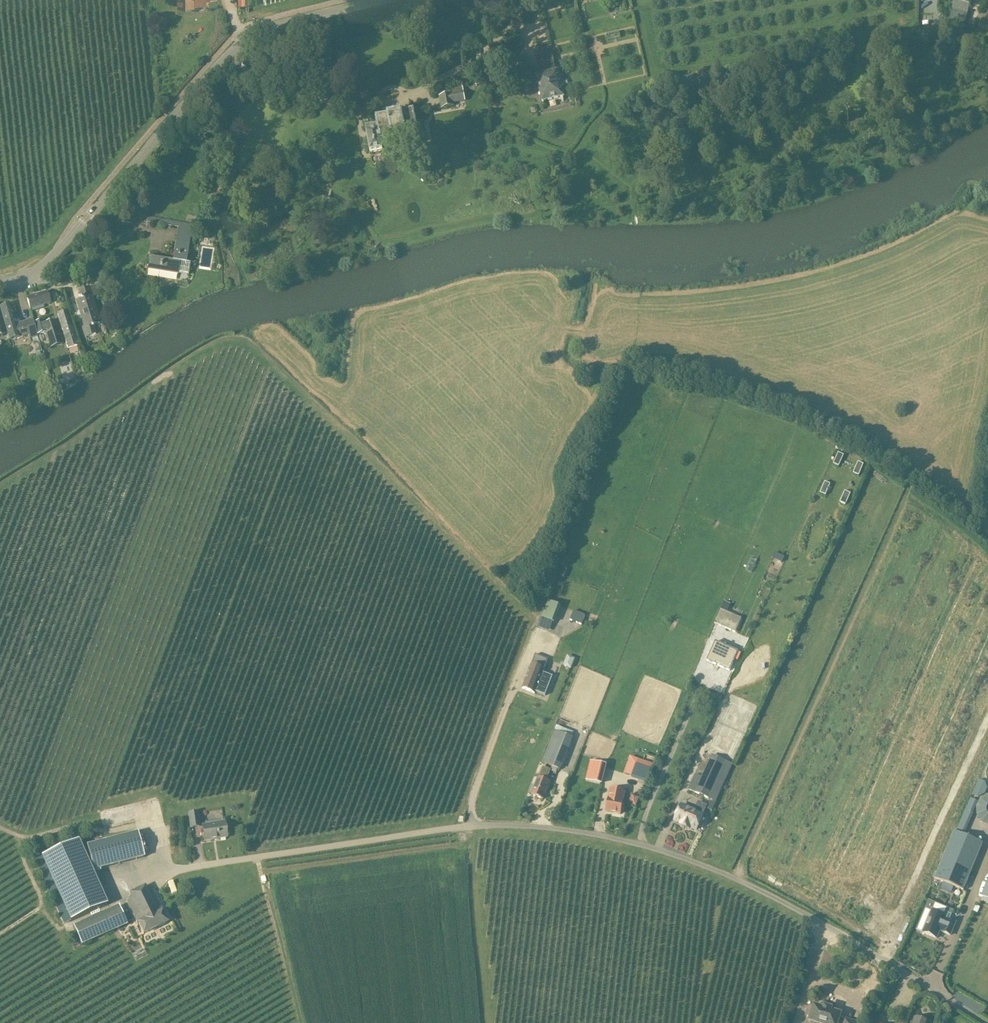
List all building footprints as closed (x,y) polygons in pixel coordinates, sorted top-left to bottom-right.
[(971,0),(955,0),(953,10),(967,14),(971,0)] [(540,59),(552,56),(550,48),(538,50),(540,59)] [(542,101),(564,97),(558,71),(556,72),(554,62),(542,65),(544,74),(537,76),(542,101)] [(463,88),(450,90),(451,94),(439,97),(441,109),(455,107),(454,104),(466,102),(463,88)] [(366,127),(371,152),(383,150),(382,143),(418,137),(414,111),(376,117),(377,125),(366,127)] [(211,174),(207,181),(215,186),(219,179),(215,177),(211,174)] [(178,276),(180,263),(186,264),(189,244),(193,225),(148,218),(147,223),(178,228),(176,242),(173,261),(149,257),(147,271),(178,276)] [(96,335),(93,326),(101,324),(93,297),(104,294),(101,285),(91,288),(78,291),(80,300),(77,302),(84,327),(81,328),(85,338),(96,335)] [(47,293),(47,292),(27,298),(30,310),(50,304),(47,293)] [(10,342),(29,336),(30,339),(38,337),(34,325),(33,320),(28,322),(16,325),(10,305),(0,308),(10,342)] [(78,347),(68,312),(58,315),(68,350),(78,347)] [(37,334),(46,332),(49,340),(60,337),(55,322),(45,325),(44,322),(34,325),(37,334)] [(50,368),(54,380),(64,377),(60,365),(50,368)] [(838,452),(835,463),(841,465),(844,453),(838,452)] [(859,461),(855,473),(861,475),(865,463),(859,461)] [(847,504),(852,493),(846,490),(841,502),(847,504)] [(555,623),(562,607),(548,602),(542,618),(555,623)] [(724,602),(715,624),(726,629),(731,631),(736,633),(742,619),(727,613),(731,605),(724,602)] [(570,621),(581,625),(586,616),(573,611),(570,621)] [(707,661),(729,672),(738,652),(716,642),(707,661)] [(531,665),(522,689),(535,694),(535,692),(545,696),(553,677),(543,673),(544,670),(548,660),(536,655),(532,665),(531,665)] [(724,674),(719,683),(727,687),(731,677),(724,674)] [(551,738),(542,763),(560,770),(570,746),(573,737),(554,730),(551,738)] [(696,775),(689,790),(715,802),(732,765),(713,756),(702,778),(696,775)] [(602,785),(607,765),(591,761),(586,781),(602,785)] [(651,770),(636,765),(631,779),(646,784),(651,770)] [(543,800),(550,782),(547,781),(550,770),(542,767),(531,795),(543,800)] [(982,783),(979,783),(976,791),(983,794),(978,806),(978,819),(987,823),(987,786),(982,783)] [(606,812),(621,815),(623,802),(626,792),(610,789),(610,792),(609,792),(606,812)] [(631,802),(637,805),(640,798),(633,795),(631,802)] [(681,804),(673,822),(681,825),(680,826),(690,831),(691,829),(697,832),(705,814),(704,814),(708,806),(698,802),(695,810),(681,804)] [(188,814),(190,829),(201,828),(199,812),(188,814)] [(227,838),(225,823),(203,827),(205,842),(227,838)] [(935,879),(963,891),(982,844),(954,833),(935,879)] [(126,835),(87,846),(93,871),(133,861),(126,835)] [(42,857),(71,921),(107,905),(79,841),(42,857)] [(167,924),(162,913),(163,912),(153,890),(127,902),(141,935),(167,924)] [(119,906),(74,927),(82,946),(128,925),(119,906)] [(945,917),(932,912),(923,933),(937,939),(940,931),(944,932),(943,933),(950,936),(955,923),(949,920),(948,921),(945,919),(945,917)] [(809,1021),(811,1022),(810,1022),(843,1022),(838,1021),(840,1014),(830,1011),(831,1009),(824,1007),(823,1009),(813,1006),(809,1021)]
